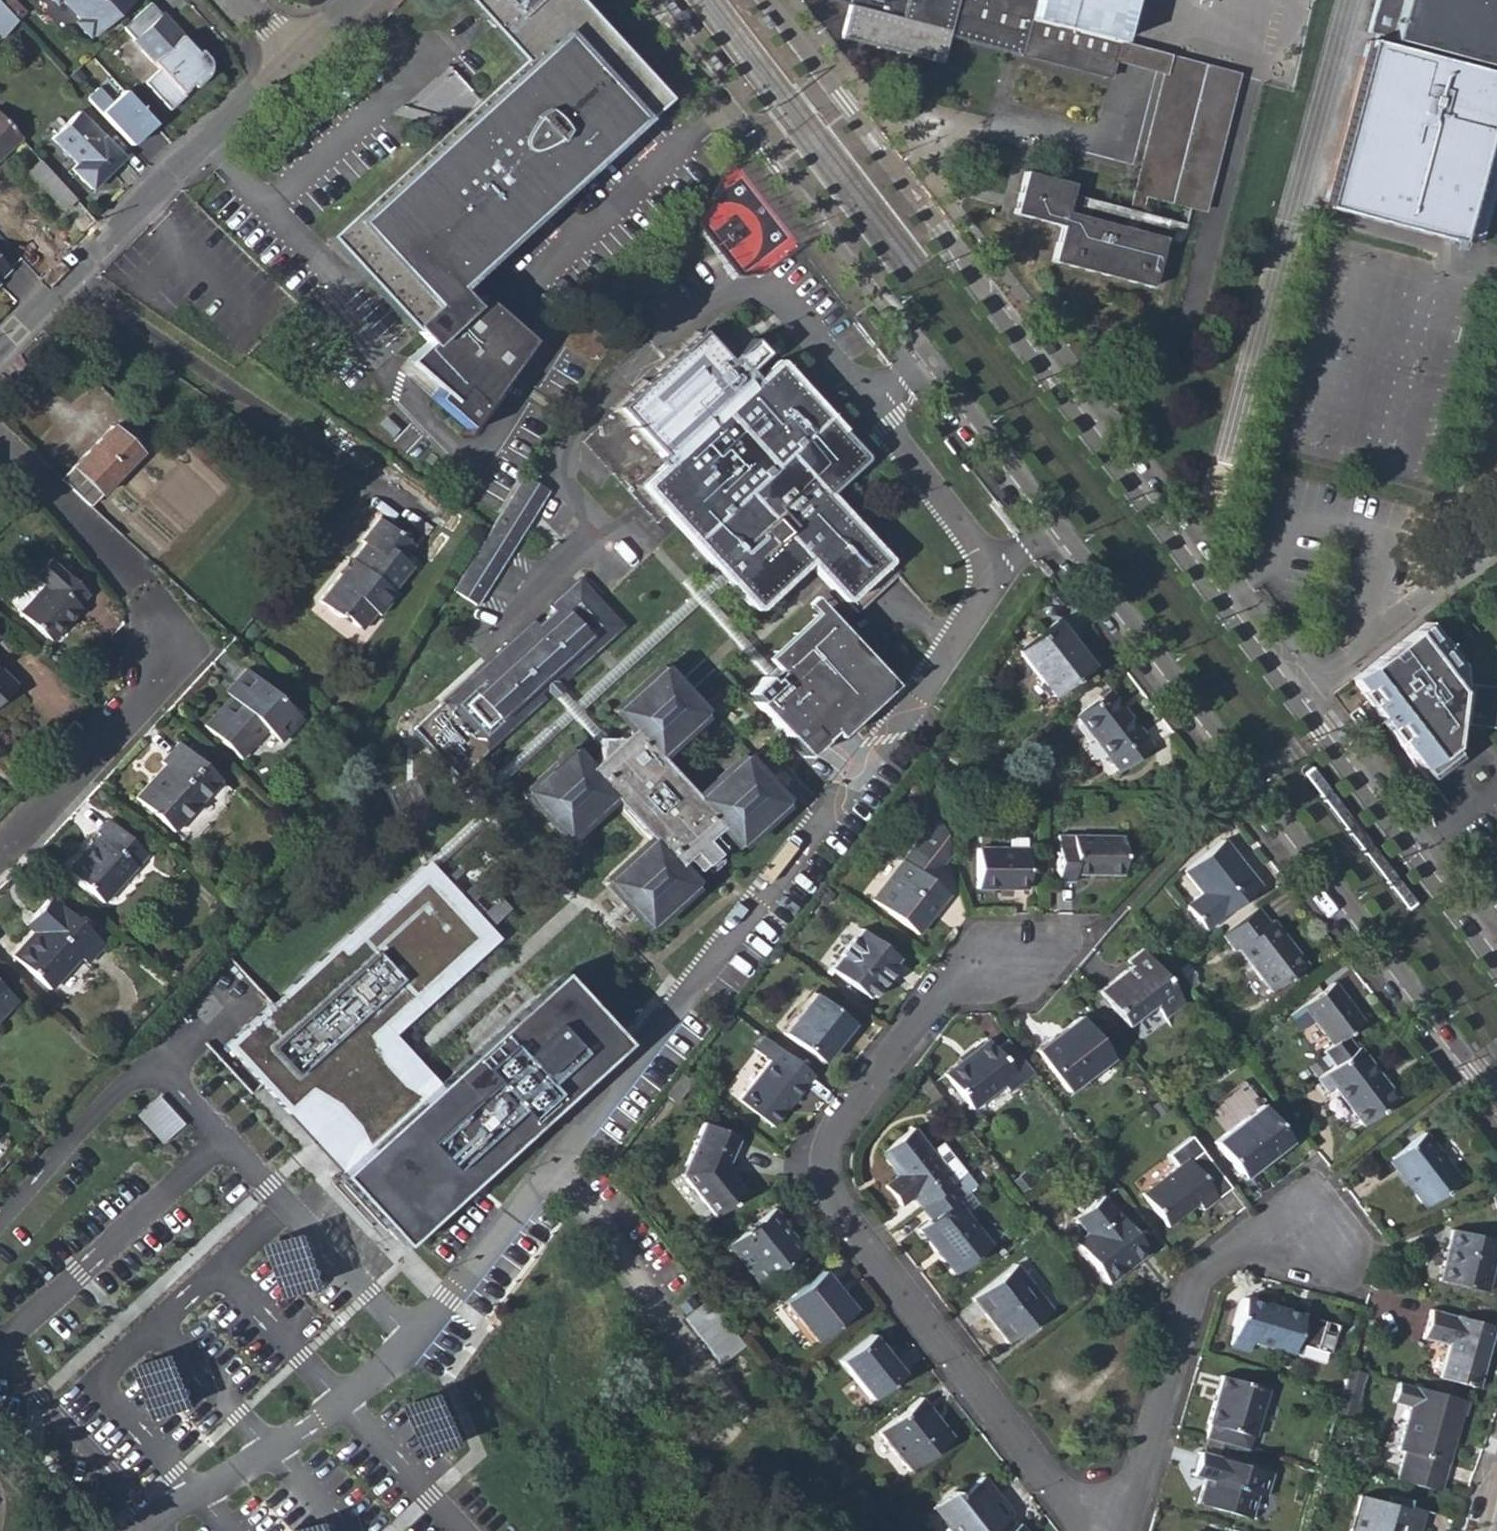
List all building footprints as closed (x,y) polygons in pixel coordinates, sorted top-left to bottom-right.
[(44,9),(51,9),(52,8),(70,27),(70,34),(77,42),(84,41),(85,43),(131,0),(36,0),(44,9)] [(660,98),(570,0),(468,0),(523,60),(478,101),(447,129),(329,237),(409,326),(411,325),(426,341),(418,349),(460,386),(452,396),(473,415),(526,341),(476,297),(472,300),(465,307),(449,290),(456,283),(469,272),(455,257),(529,190),(543,204),(660,98)] [(849,5),(841,38),(938,63),(946,35),(1108,78),(1113,60),(1117,43),(1128,0),(831,0),(849,5)] [(1366,33),(1393,40),(1394,35),(1496,63),(1496,0),(1375,0),(1366,33)] [(0,4),(0,38),(1,39),(17,21),(0,4)] [(199,50),(163,11),(133,39),(160,68),(145,81),(170,108),(204,76),(205,76),(207,74),(207,72),(209,68),(209,67),(210,62),(209,58),(205,54),(200,48),(199,50)] [(1366,41),(1321,207),(1456,244),(1458,237),(1481,243),(1496,181),(1496,77),(1366,41)] [(1162,74),(1165,74),(1170,56),(1117,43),(1113,60),(1162,74)] [(1177,167),(1167,202),(1204,211),(1238,74),(1170,56),(1165,74),(1162,74),(1129,209),(1141,212),(1145,196),(1150,197),(1159,162),(1177,167)] [(438,121),(447,129),(478,101),(469,92),(471,91),(464,83),(429,114),(436,122),(438,121)] [(156,128),(129,102),(111,121),(138,147),(156,128)] [(92,189),(123,157),(77,112),(52,138),(77,163),(71,169),(92,189)] [(20,138),(0,117),(0,157),(20,138)] [(63,209),(74,199),(40,160),(28,171),(63,209)] [(1167,202),(1177,167),(1159,162),(1150,197),(1167,202)] [(1071,194),(1073,184),(1024,171),(1013,215),(1060,226),(1050,262),(1151,288),(1165,237),(1136,230),(1124,227),(1087,217),(1078,215),(1066,212),(1068,204),(1071,194)] [(455,257),(469,272),(543,204),(529,190),(455,257)] [(1172,240),(1182,243),(1187,224),(1141,212),(1129,209),(1071,194),(1068,204),(1080,207),(1078,215),(1087,217),(1089,209),(1126,219),(1124,227),(1136,230),(1138,222),(1174,232),(1172,240)] [(10,269),(0,259),(0,279),(10,269)] [(449,290),(465,307),(472,300),(456,283),(449,290)] [(776,362),(749,386),(701,332),(700,333),(697,329),(655,367),(659,370),(684,397),(671,409),(647,382),(643,378),(611,408),(653,453),(657,450),(667,461),(656,471),(652,467),(633,485),(662,518),(667,514),(753,608),(806,560),(833,589),(829,593),(851,616),(855,612),(856,613),(897,574),(885,561),(824,495),(818,488),(852,457),(821,424),(826,420),(825,418),(827,417),(776,362)] [(408,358),(452,396),(460,386),(418,349),(408,358)] [(647,382),(671,409),(684,397),(659,370),(647,382)] [(818,488),(824,495),(862,461),(863,458),(863,456),(861,454),(827,417),(825,418),(826,420),(821,424),(852,457),(818,488)] [(89,505),(140,453),(111,425),(61,478),(89,505)] [(476,606),(549,490),(525,475),(490,529),(452,590),(476,606)] [(402,559),(413,545),(378,518),(359,540),(363,543),(358,549),(360,550),(351,562),(349,560),(317,600),(339,617),(341,614),(357,627),(372,610),(379,616),(395,594),(392,591),(411,567),(402,559)] [(79,605),(88,595),(49,559),(34,577),(14,599),(14,604),(22,611),(20,614),(51,642),(71,620),(68,617),(79,605)] [(601,643),(619,626),(578,581),(551,606),(554,610),(537,625),(533,621),(507,645),(505,642),(496,651),(499,653),(478,672),(477,671),(442,703),(485,750),(520,718),(519,718),(542,697),(539,694),(544,689),(552,699),(554,696),(561,690),(563,689),(554,680),(559,675),(562,679),(592,652),(594,654),(603,645),(601,643)] [(68,617),(71,620),(82,608),(79,605),(68,617)] [(892,696),(822,619),(765,670),(772,678),(746,701),(805,766),(830,742),(836,748),(892,696)] [(1052,696),(1091,666),(1056,620),(1016,651),(1052,696)] [(1445,646),(1426,622),(1415,630),(1434,655),(1445,646)] [(1468,720),(1472,685),(1458,682),(1460,667),(1445,646),(1434,655),(1415,630),(1351,679),(1425,776),(1453,754),(1448,748),(1452,723),(1467,725),(1468,720)] [(279,742),(300,719),(245,669),(233,683),(238,688),(230,696),(203,725),(239,758),(265,729),(279,742)] [(655,756),(700,714),(659,669),(613,710),(630,728),(619,739),(607,738),(603,734),(602,735),(597,730),(590,736),(595,741),(594,742),(597,746),(597,759),(586,769),(569,751),(523,792),(565,838),(610,796),(650,840),(604,881),(646,927),(692,885),(675,866),(684,858),(697,871),(703,865),(710,872),(721,861),(715,854),(721,847),(709,835),(719,826),(736,845),(782,803),(740,758),(695,799),(655,756)] [(14,684),(0,670),(0,698),(14,684)] [(224,692),(230,696),(238,688),(233,683),(224,692)] [(1472,685),(1468,720),(1477,721),(1478,711),(1496,714),(1496,689),(1472,685)] [(554,696),(590,736),(597,730),(561,690),(554,696)] [(1119,772),(1152,747),(1109,690),(1075,716),(1119,772)] [(1496,724),(1496,714),(1478,711),(1477,721),(1496,724)] [(173,832),(219,779),(201,763),(187,750),(178,742),(160,762),(164,765),(135,798),(173,832)] [(187,750),(201,763),(208,754),(194,742),(187,750)] [(904,863),(873,901),(914,933),(934,908),(935,909),(947,895),(928,881),(938,868),(949,853),(937,816),(912,848),(901,861),(904,863)] [(102,903),(146,853),(107,819),(96,833),(98,835),(66,870),(102,903)] [(1122,875),(1123,836),(1057,835),(1056,881),(1073,882),(1073,874),(1122,875)] [(1221,918),(1260,887),(1223,840),(1183,870),(1201,893),(1185,906),(1204,929),(1220,917),(1221,918)] [(1027,889),(1027,849),(977,848),(976,888),(1027,889)] [(403,1237),(344,1173),(340,1177),(403,1246),(623,1044),(559,974),(439,1084),(394,1035),(499,938),(427,861),(339,942),(345,948),(424,876),(482,938),(386,1026),(391,1039),(394,1045),(399,1053),(407,1062),(416,1071),(428,1079),(440,1085),(556,979),(615,1043),(403,1237)] [(339,942),(226,1045),(290,1114),(310,1095),(323,1101),(334,1109),(343,1118),(351,1127),(356,1135),(359,1141),(364,1154),(344,1173),(403,1237),(615,1043),(556,979),(440,1085),(428,1079),(416,1071),(407,1062),(399,1053),(394,1045),(391,1039),(386,1026),(482,938),(424,876),(345,948),(339,942)] [(88,965),(105,945),(48,894),(29,915),(38,923),(30,932),(9,955),(50,991),(80,958),(88,965)] [(1272,920),(1269,923),(1258,908),(1221,936),(1234,951),(1237,949),(1271,993),(1307,964),(1272,920)] [(886,975),(899,958),(860,928),(830,968),(866,995),(883,973),(886,975)] [(1165,1018),(1184,1003),(1142,948),(1126,960),(1130,965),(1098,990),(1126,1026),(1154,1005),(1165,1018)] [(1177,970),(1184,978),(1194,971),(1187,962),(1177,970)] [(1345,1036),(1363,1023),(1333,982),(1303,1006),(1313,1021),(1331,1044),(1322,1050),(1334,1066),(1356,1050),(1345,1036)] [(15,998),(0,986),(0,1015),(15,998)] [(839,1040),(852,1023),(813,994),(783,1033),(818,1061),(836,1037),(839,1040)] [(1289,1016),(1301,1030),(1313,1021),(1303,1006),(1289,1016)] [(715,1028),(722,1034),(734,1019),(727,1013),(715,1028)] [(1067,1091),(1110,1058),(1078,1017),(1064,1028),(1067,1031),(1055,1040),(1052,1037),(1035,1050),(1067,1091)] [(1052,1037),(1055,1040),(1067,1031),(1064,1028),(1052,1037)] [(987,1039),(943,1073),(971,1109),(1002,1085),(1008,1092),(1020,1081),(1033,1071),(1005,1035),(992,1045),(987,1039)] [(771,1127),(802,1088),(812,1075),(764,1037),(754,1051),(767,1061),(737,1101),(771,1127)] [(1363,1126),(1398,1099),(1358,1048),(1356,1050),(1334,1066),(1317,1080),(1327,1092),(1334,1087),(1363,1126)] [(674,1103),(690,1082),(680,1074),(663,1094),(674,1103)] [(161,1092),(138,1114),(165,1142),(188,1120),(161,1092)] [(310,1095),(290,1114),(344,1173),(364,1154),(359,1141),(356,1135),(351,1127),(343,1118),(334,1109),(323,1101),(310,1095)] [(1242,1179),(1290,1142),(1262,1105),(1214,1141),(1242,1179)] [(725,1169),(739,1137),(703,1123),(681,1174),(715,1217),(745,1193),(725,1169)] [(912,1129),(881,1154),(898,1175),(884,1186),(899,1206),(912,1196),(921,1208),(954,1183),(965,1174),(942,1146),(932,1154),(912,1129)] [(1425,1208),(1461,1180),(1423,1131),(1391,1156),(1412,1183),(1408,1186),(1425,1208)] [(1202,1209),(1217,1198),(1231,1187),(1191,1136),(1167,1153),(1177,1166),(1141,1193),(1167,1227),(1197,1203),(1202,1209)] [(956,1202),(964,1195),(954,1183),(921,1208),(930,1220),(918,1229),(953,1274),(991,1246),(956,1202)] [(1130,1228),(1102,1196),(1074,1219),(1086,1234),(1075,1242),(1108,1284),(1137,1261),(1118,1238),(1130,1228)] [(778,1227),(784,1222),(774,1208),(727,1246),(758,1285),(798,1253),(778,1227)] [(1118,1238),(1137,1261),(1148,1252),(1130,1228),(1118,1238)] [(1496,1248),(1496,1240),(1450,1229),(1438,1281),(1487,1292),(1496,1248)] [(1007,1343),(1050,1309),(1015,1264),(971,1298),(1007,1343)] [(831,1288),(834,1286),(823,1271),(784,1302),(815,1341),(854,1310),(842,1296),(840,1298),(831,1288)] [(831,1288),(840,1298),(842,1296),(834,1286),(831,1288)] [(1078,1291),(1082,1297),(1088,1292),(1084,1286),(1078,1291)] [(747,1313),(734,1297),(718,1308),(732,1325),(747,1313)] [(1323,1321),(1302,1315),(1242,1298),(1231,1336),(1252,1342),(1291,1353),(1297,1354),(1299,1345),(1327,1353),(1333,1334),(1320,1330),(1323,1321)] [(1455,1315),(1455,1316),(1430,1309),(1422,1338),(1448,1344),(1438,1378),(1477,1388),(1494,1325),(1455,1315)] [(870,1400),(903,1374),(871,1335),(839,1361),(870,1400)] [(1228,1346),(1249,1353),(1252,1342),(1231,1336),(1228,1346)] [(1360,1390),(1364,1373),(1347,1368),(1343,1385),(1360,1390)] [(1254,1438),(1267,1388),(1220,1375),(1207,1424),(1254,1438)] [(1409,1406),(1397,1451),(1403,1452),(1400,1466),(1397,1480),(1440,1492),(1444,1478),(1461,1414),(1465,1415),(1469,1401),(1399,1382),(1393,1402),(1409,1406)] [(1352,1419),(1360,1390),(1343,1385),(1340,1394),(1335,1413),(1352,1419)] [(909,1471),(952,1437),(921,1398),(877,1432),(909,1471)] [(1265,1497),(1272,1472),(1197,1452),(1191,1475),(1203,1479),(1197,1505),(1250,1519),(1257,1494),(1265,1497)] [(1011,1511),(983,1476),(958,1496),(966,1506),(944,1523),(950,1530),(986,1530),(1011,1511)] [(932,1507),(944,1523),(966,1506),(958,1496),(955,1491),(932,1507)] [(1387,1503),(1358,1495),(1353,1515),(1358,1516),(1355,1530),(1349,1528),(1348,1530),(1421,1530),(1427,1511),(1406,1505),(1407,1499),(1390,1494),(1387,1503)] [(1013,1514),(1011,1511),(986,1530),(1026,1530),(1020,1522),(1013,1528),(1006,1519),(1013,1514)] [(1349,1528),(1355,1530),(1358,1516),(1353,1515),(1349,1528)]
